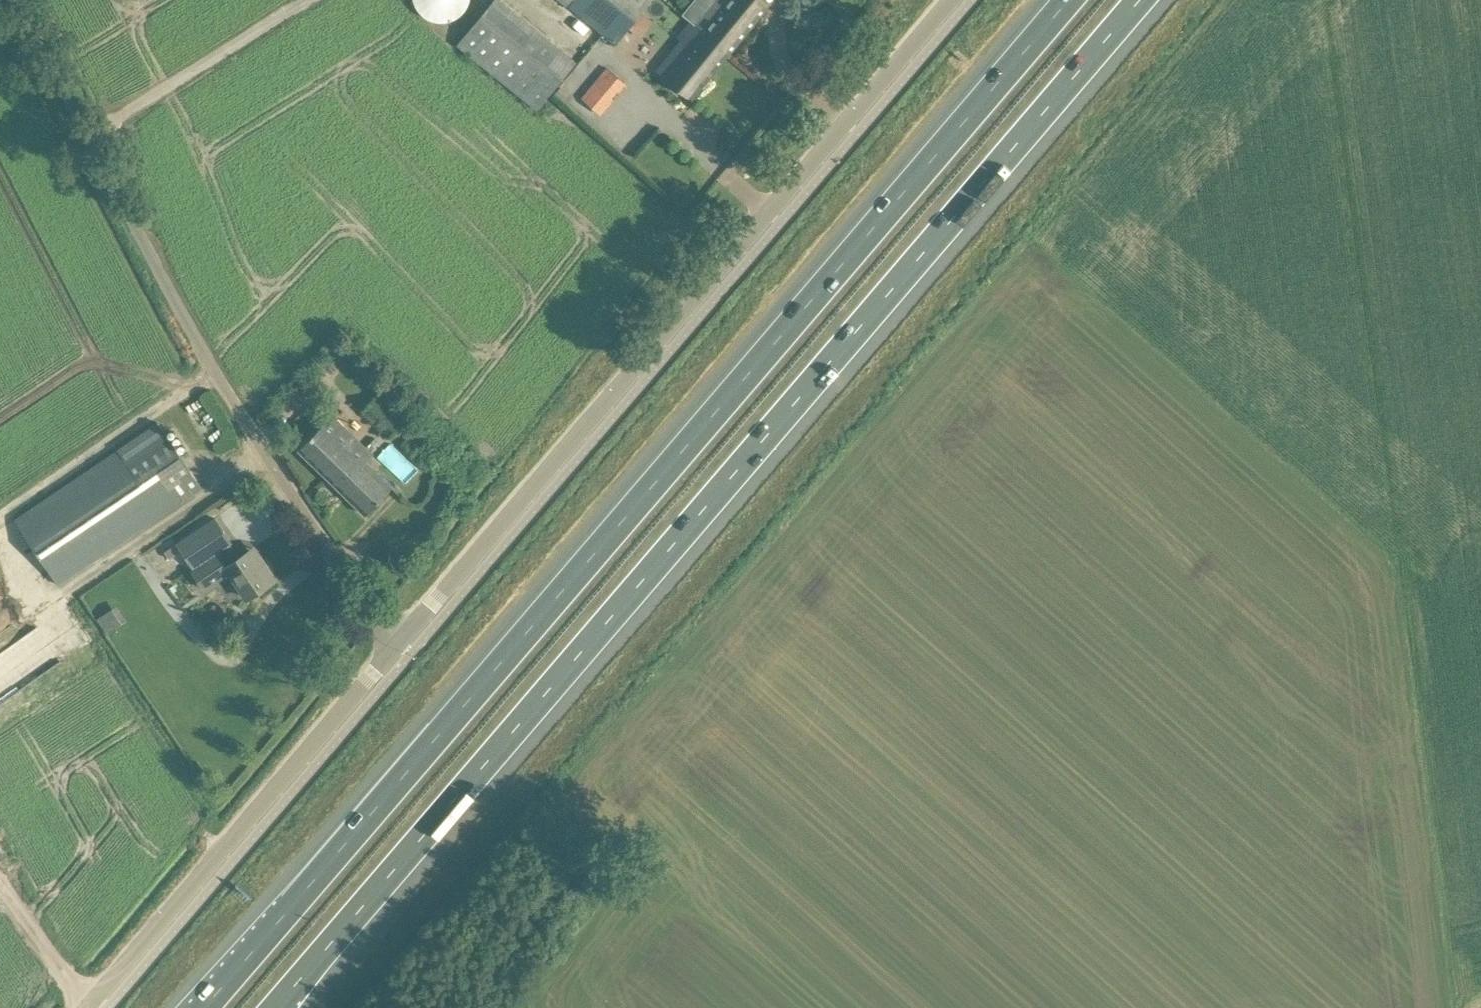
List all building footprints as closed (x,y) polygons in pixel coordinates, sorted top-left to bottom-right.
[(415,2),(418,7),(420,11),(424,15),(428,17),(433,20),(437,21),(442,21),(447,21),(452,20),(457,17),(461,15),(464,11),(467,7),(469,2),(470,0),(415,0),(415,2)] [(583,60),(507,0),(496,0),(460,46),(542,111),(577,66),(588,75),(605,53),(595,45),(583,60)] [(615,43),(649,0),(562,0),(615,43)] [(682,14),(690,21),(729,53),(768,6),(760,0),(694,0),(682,14)] [(668,77),(677,85),(693,98),(729,53),(690,21),(678,36),(682,40),(670,55),(680,63),(668,77)] [(607,67),(582,97),(602,114),(615,98),(613,96),(623,85),(625,87),(627,84),(607,67)] [(366,461),(373,454),(332,414),(299,449),(366,514),(393,486),(366,461)] [(58,583),(163,513),(180,502),(202,487),(159,422),(137,437),(15,519),(58,583)] [(215,517),(199,528),(178,543),(194,568),(191,570),(204,590),(231,572),(248,597),(275,579),(266,565),(262,567),(250,550),(240,556),(231,543),(232,543),(215,517)] [(109,631),(129,619),(121,605),(101,616),(109,631)]
